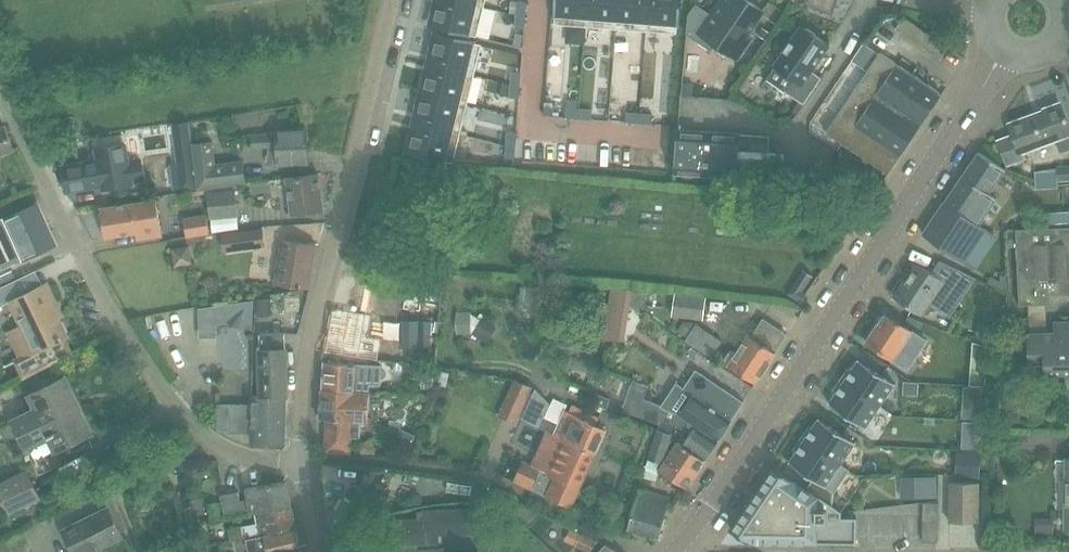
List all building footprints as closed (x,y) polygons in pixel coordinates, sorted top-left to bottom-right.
[(477,36),(485,6),(459,0),(436,0),(430,25),(477,36)] [(555,24),(586,26),(588,0),(557,0),(555,24)] [(616,29),(618,0),(588,0),(586,26),(616,29)] [(646,31),(649,0),(618,0),(616,29),(646,31)] [(677,34),(680,0),(649,0),(646,31),(677,34)] [(687,35),(712,52),(717,45),(738,59),(752,37),(748,34),(764,11),(748,0),(722,0),(712,15),(696,4),(689,15),(687,35)] [(517,15),(526,16),(527,2),(518,2),(517,15)] [(516,28),(525,29),(526,16),(517,15),(516,28)] [(766,79),(804,105),(822,78),(811,71),(829,45),(802,26),(766,79)] [(428,63),(475,75),(482,44),(435,33),(428,63)] [(880,52),(826,132),(889,174),(942,94),(880,52)] [(421,93),(468,104),(475,75),(428,63),(421,93)] [(512,84),(520,85),(521,72),(513,71),(512,84)] [(510,97),(519,98),(520,85),(512,84),(510,97)] [(414,122),(461,133),(468,104),(421,93),(414,122)] [(1006,162),(1007,165),(1024,159),(1021,153),(1056,140),(1061,153),(1068,149),(1068,126),(1060,103),(1044,109),(1044,111),(1009,124),(1013,136),(998,142),(1006,162)] [(566,117),(579,118),(580,109),(567,108),(566,117)] [(580,109),(579,118),(592,119),(593,110),(580,109)] [(626,122),(639,123),(640,114),(627,113),(626,122)] [(640,114),(639,123),(652,124),(653,115),(640,114)] [(454,161),(454,160),(461,133),(414,122),(406,152),(453,163),(454,161)] [(15,149),(6,127),(0,129),(0,155),(15,149)] [(307,128),(285,129),(277,130),(277,132),(252,135),(252,151),(268,150),(269,165),(308,163),(307,128)] [(676,174),(704,176),(767,180),(768,163),(773,164),(774,154),(769,154),(770,137),(679,130),(676,174)] [(516,146),(516,140),(517,133),(508,132),(507,145),(516,146)] [(212,142),(194,144),(199,188),(245,183),(243,162),(215,165),(212,142)] [(63,168),(67,191),(104,185),(104,189),(132,184),(132,182),(145,179),(141,160),(128,162),(125,144),(97,150),(98,153),(99,161),(63,168)] [(516,146),(507,145),(506,158),(515,159),(516,146)] [(924,235),(963,262),(985,230),(979,226),(998,199),(990,194),(1006,169),(980,152),(924,235)] [(194,163),(178,165),(173,172),(176,190),(197,187),(194,163)] [(1058,172),(1059,181),(1061,180),(1068,180),(1068,166),(1058,167),(1058,172)] [(1059,181),(1058,172),(1037,174),(1038,187),(1061,185),(1061,180),(1059,181)] [(319,174),(297,177),(289,179),(294,214),(324,210),(319,174)] [(209,192),(211,218),(237,216),(235,190),(209,192)] [(137,233),(138,240),(163,237),(157,200),(101,209),(106,238),(137,233)] [(37,204),(17,213),(6,218),(13,234),(7,237),(18,262),(56,245),(37,204)] [(207,217),(184,220),(187,237),(210,234),(207,217)] [(1068,294),(1068,227),(1018,229),(1021,305),(1053,303),(1053,295),(1068,294)] [(224,234),(226,251),(265,246),(262,229),(224,234)] [(276,283),(310,288),(317,245),(282,240),(276,283)] [(954,310),(975,278),(940,261),(932,273),(918,264),(917,266),(907,281),(896,298),(922,316),(930,304),(931,305),(933,302),(940,307),(943,303),(954,310)] [(17,279),(11,265),(0,270),(0,287),(17,279)] [(804,270),(788,294),(801,303),(807,294),(803,291),(811,278),(812,278),(813,276),(804,270)] [(407,283),(403,309),(420,312),(422,304),(440,307),(443,289),(407,283)] [(8,333),(15,347),(21,358),(16,360),(24,378),(73,354),(65,338),(66,337),(51,305),(55,303),(46,285),(13,301),(25,325),(8,333)] [(612,287),(610,303),(605,339),(625,342),(630,305),(632,290),(612,287)] [(542,310),(544,290),(522,288),(520,308),(542,310)] [(633,290),(632,290),(630,305),(640,312),(645,299),(659,300),(660,290),(633,288),(633,290)] [(350,307),(376,312),(379,296),(353,291),(350,307)] [(230,295),(231,320),(270,319),(269,294),(230,295)] [(675,294),(673,315),(704,319),(707,298),(675,294)] [(955,320),(968,325),(973,311),(959,307),(955,320)] [(366,315),(354,313),(333,309),(325,352),(374,360),(375,349),(356,346),(358,336),(363,337),(366,315)] [(885,313),(866,342),(908,370),(927,341),(885,313)] [(445,318),(442,358),(471,360),(474,320),(445,318)] [(421,319),(403,319),(403,348),(420,348),(420,347),(433,347),(433,322),(421,322),(421,319)] [(737,353),(731,350),(725,359),(730,364),(728,366),(756,384),(776,353),(775,352),(788,334),(764,319),(752,337),(749,335),(737,353)] [(1066,375),(1066,374),(1068,374),(1068,322),(1054,322),(1054,332),(1029,333),(1029,357),(1045,356),(1045,375),(1066,375)] [(685,341),(694,347),(710,358),(722,341),(696,324),(685,341)] [(172,332),(180,347),(190,342),(182,327),(172,332)] [(261,396),(287,395),(286,333),(260,333),(261,396)] [(972,357),(970,386),(986,387),(987,358),(972,357)] [(849,369),(841,379),(880,406),(895,383),(859,359),(853,368),(849,369)] [(325,362),(323,390),(370,393),(370,383),(380,384),(381,365),(325,362)] [(696,370),(684,388),(732,421),(744,402),(716,383),(696,370)] [(64,379),(45,389),(31,395),(38,411),(15,422),(33,461),(90,434),(64,379)] [(499,416),(517,424),(533,387),(515,379),(499,416)] [(865,428),(880,406),(841,379),(834,390),(835,395),(829,404),(865,428)] [(691,433),(683,446),(706,461),(719,441),(677,414),(664,410),(661,407),(644,399),(648,387),(633,381),(622,411),(660,424),(661,420),(673,424),(682,429),(683,428),(691,433)] [(677,383),(661,407),(664,410),(677,414),(719,441),(732,421),(684,388),(677,383)] [(370,393),(323,390),(322,390),(321,419),(328,419),(327,437),(326,451),(350,453),(351,438),(360,438),(362,421),(368,422),(370,393)] [(287,395),(261,396),(254,396),(254,406),(219,405),(219,433),(258,433),(258,443),(284,443),(284,396),(287,396),(287,395)] [(545,429),(544,430),(563,439),(596,454),(606,432),(565,413),(560,425),(543,417),(550,403),(534,395),(523,419),(545,429)] [(802,438),(841,464),(856,442),(820,418),(814,427),(809,428),(802,438)] [(671,434),(658,429),(649,460),(661,464),(663,460),(671,434)] [(841,464),(802,438),(794,449),(795,454),(790,463),(835,493),(850,470),(841,464)] [(547,473),(580,489),(596,454),(563,439),(548,473),(547,473)] [(662,464),(660,470),(660,471),(669,477),(687,489),(688,487),(705,462),(706,461),(683,446),(680,444),(678,443),(671,454),(666,450),(662,464)] [(571,507),(580,489),(547,473),(548,473),(533,466),(523,461),(514,480),(571,507)] [(842,512),(774,466),(731,530),(751,543),(752,542),(857,544),(857,518),(842,518),(842,512)] [(8,515),(41,501),(27,470),(0,482),(0,496),(8,515)] [(225,518),(254,513),(292,506),(286,482),(246,489),(248,500),(241,501),(239,492),(221,495),(225,518)] [(950,522),(979,523),(980,483),(951,482),(950,522)] [(329,527),(350,537),(351,538),(362,514),(384,512),(391,492),(368,485),(361,499),(352,495),(350,500),(345,498),(329,527)] [(628,530),(659,539),(671,498),(640,489),(628,530)] [(938,542),(939,503),(924,503),(923,542),(938,542)] [(246,538),(263,534),(296,527),(292,506),(254,513),(257,523),(241,526),(243,539),(246,538)] [(74,550),(75,551),(100,551),(98,548),(121,536),(108,509),(64,531),(74,550)] [(386,521),(387,543),(387,545),(438,543),(438,535),(474,534),(473,510),(418,511),(419,520),(386,521)] [(249,551),(290,551),(301,549),(296,527),(263,534),(260,535),(246,538),(249,550),(249,551)] [(581,533),(575,545),(589,551),(591,551),(597,540),(581,533)] [(231,541),(223,543),(225,551),(240,551),(237,540),(231,541)] [(105,551),(119,551),(116,544),(103,548),(105,551)]
